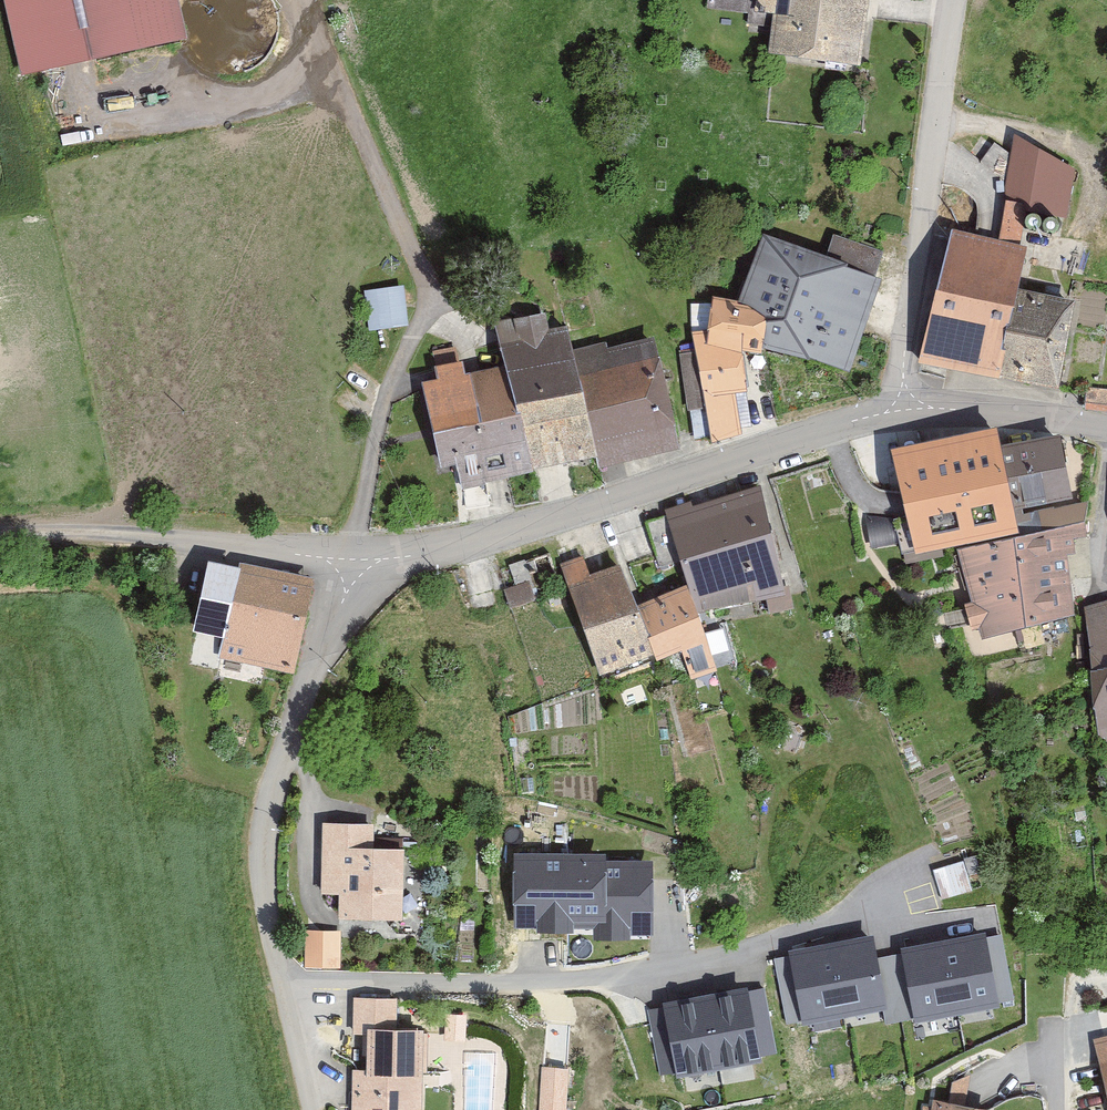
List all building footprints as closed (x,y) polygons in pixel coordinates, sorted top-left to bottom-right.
[(24,78),(187,42),(178,0),(7,0),(24,78)] [(708,11),(751,16),(750,28),(776,31),(772,57),(864,70),(874,0),(709,0),(708,11)] [(982,164),(1010,186),(1009,200),(1071,213),(1079,169),(1017,134),(1014,156),(997,144),(982,164)] [(1048,225),(1049,222),(1049,218),(1048,215),(1045,213),(1042,212),(1039,212),(1036,213),(1033,216),(1032,219),(1032,222),(1033,225),(1036,228),(1039,229),(1043,229),(1046,227),(1048,225)] [(1068,228),(1069,225),(1069,221),(1067,218),(1065,216),(1062,215),(1058,215),(1055,216),(1053,219),(1051,222),(1052,225),(1053,228),(1055,231),(1059,232),(1062,232),(1065,230),(1068,228)] [(770,306),(768,347),(853,375),(894,254),(851,236),(843,258),(769,229),(745,299),(770,306)] [(920,362),(1065,389),(1085,290),(1028,279),(1031,250),(956,233),(920,362)] [(366,291),(370,334),(412,330),(408,287),(366,291)] [(748,354),(768,347),(770,306),(745,299),(719,295),(718,302),(693,305),(694,335),(714,442),(744,436),(737,399),(757,395),(748,354)] [(537,473),(603,454),(580,350),(574,328),(553,333),(548,313),(499,325),(511,366),(537,473)] [(580,350),(603,454),(607,468),(686,445),(660,335),(580,350)] [(537,473),(511,366),(472,375),(469,361),(437,368),(440,381),(424,386),(446,471),(461,466),(466,488),(537,473)] [(1086,387),(1084,410),(1106,413),(1106,389),(1086,387)] [(1005,446),(1000,426),(879,453),(902,555),(1023,528),(1020,513),(1005,446)] [(1066,435),(1005,446),(1020,513),(1079,500),(1066,435)] [(767,488),(671,514),(709,613),(791,592),(767,488)] [(1086,524),(1015,537),(1031,625),(1079,616),(1068,556),(1079,554),(1076,539),(1088,537),(1086,524)] [(1031,625),(1015,537),(962,547),(972,601),(969,602),(973,629),(986,627),(987,633),(1031,625)] [(604,678),(660,656),(643,602),(629,563),(595,576),(587,557),(560,567),(604,678)] [(244,571),(212,564),(195,633),(230,642),(226,661),(299,675),(318,580),(245,565),(244,571)] [(643,602),(660,656),(663,665),(684,656),(695,684),(725,672),(691,584),(643,602)] [(1102,743),(1106,742),(1106,611),(1082,615),(1102,743)] [(323,895),(340,895),(340,917),(406,919),(408,848),(377,847),(378,823),(325,822),(323,895)] [(519,851),(518,918),(540,919),(539,927),(573,927),(573,923),(590,923),(590,937),(633,937),(633,933),(653,933),(653,859),(601,858),(601,851),(519,851)] [(964,861),(934,870),(942,898),(972,889),(964,861)] [(308,964),(343,964),(343,925),(308,926),(308,964)] [(985,931),(903,947),(916,1013),(998,997),(985,931)] [(872,932),(790,948),(803,1014),(885,998),(872,932)] [(747,987),(651,1006),(663,1071),(760,1053),(747,987)] [(353,998),(354,1043),(355,1109),(424,1109),(423,1026),(400,1026),(400,997),(353,998)] [(1096,1042),(1106,1084),(1106,1040),(1096,1042)] [(543,1067),(541,1109),(571,1109),(572,1068),(543,1067)] [(937,1100),(936,1107),(922,1104),(921,1109),(995,1109),(937,1100)]
